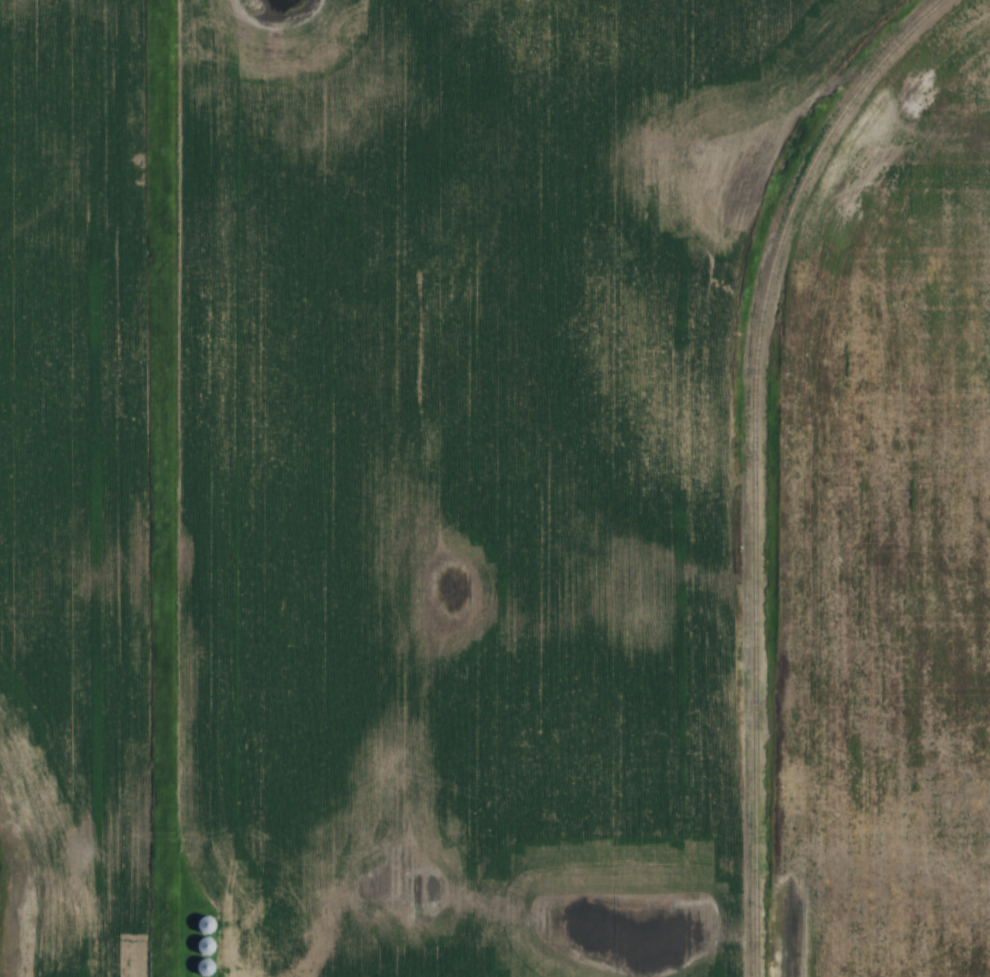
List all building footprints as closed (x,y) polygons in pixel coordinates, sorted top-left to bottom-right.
[(201,934),(217,935),(218,919),(202,918),(201,934)] [(221,947),(213,936),(198,946),(207,958),(221,947)] [(199,967),(205,976),(209,976),(220,971),(213,959),(199,967)]
